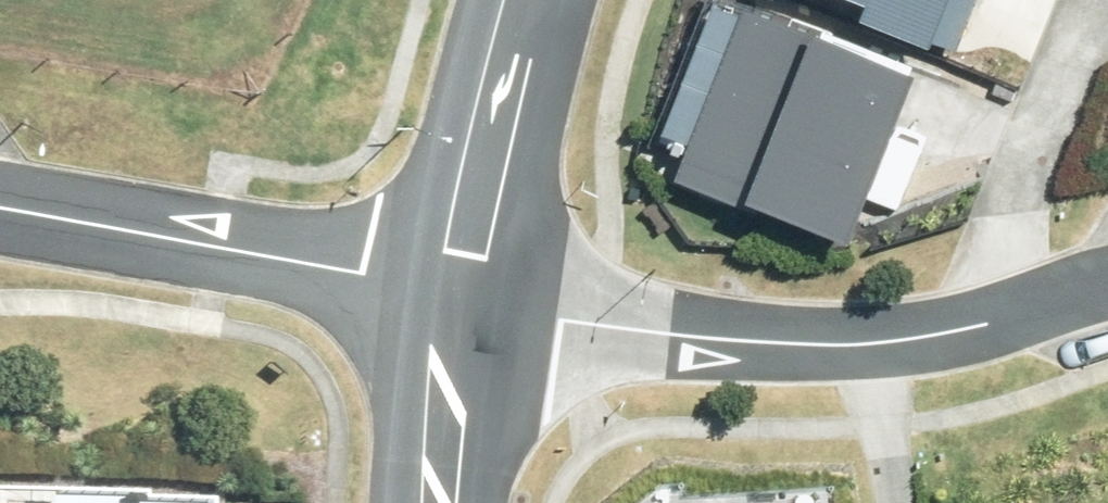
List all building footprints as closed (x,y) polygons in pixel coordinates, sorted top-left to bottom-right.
[(862,3),(853,28),(927,56),(933,43),(949,49),(968,0),(853,0),(862,3)] [(907,81),(742,15),(674,185),(744,213),(748,203),(842,241),(907,81)] [(638,492),(639,502),(853,502),(852,481),(638,492)]
